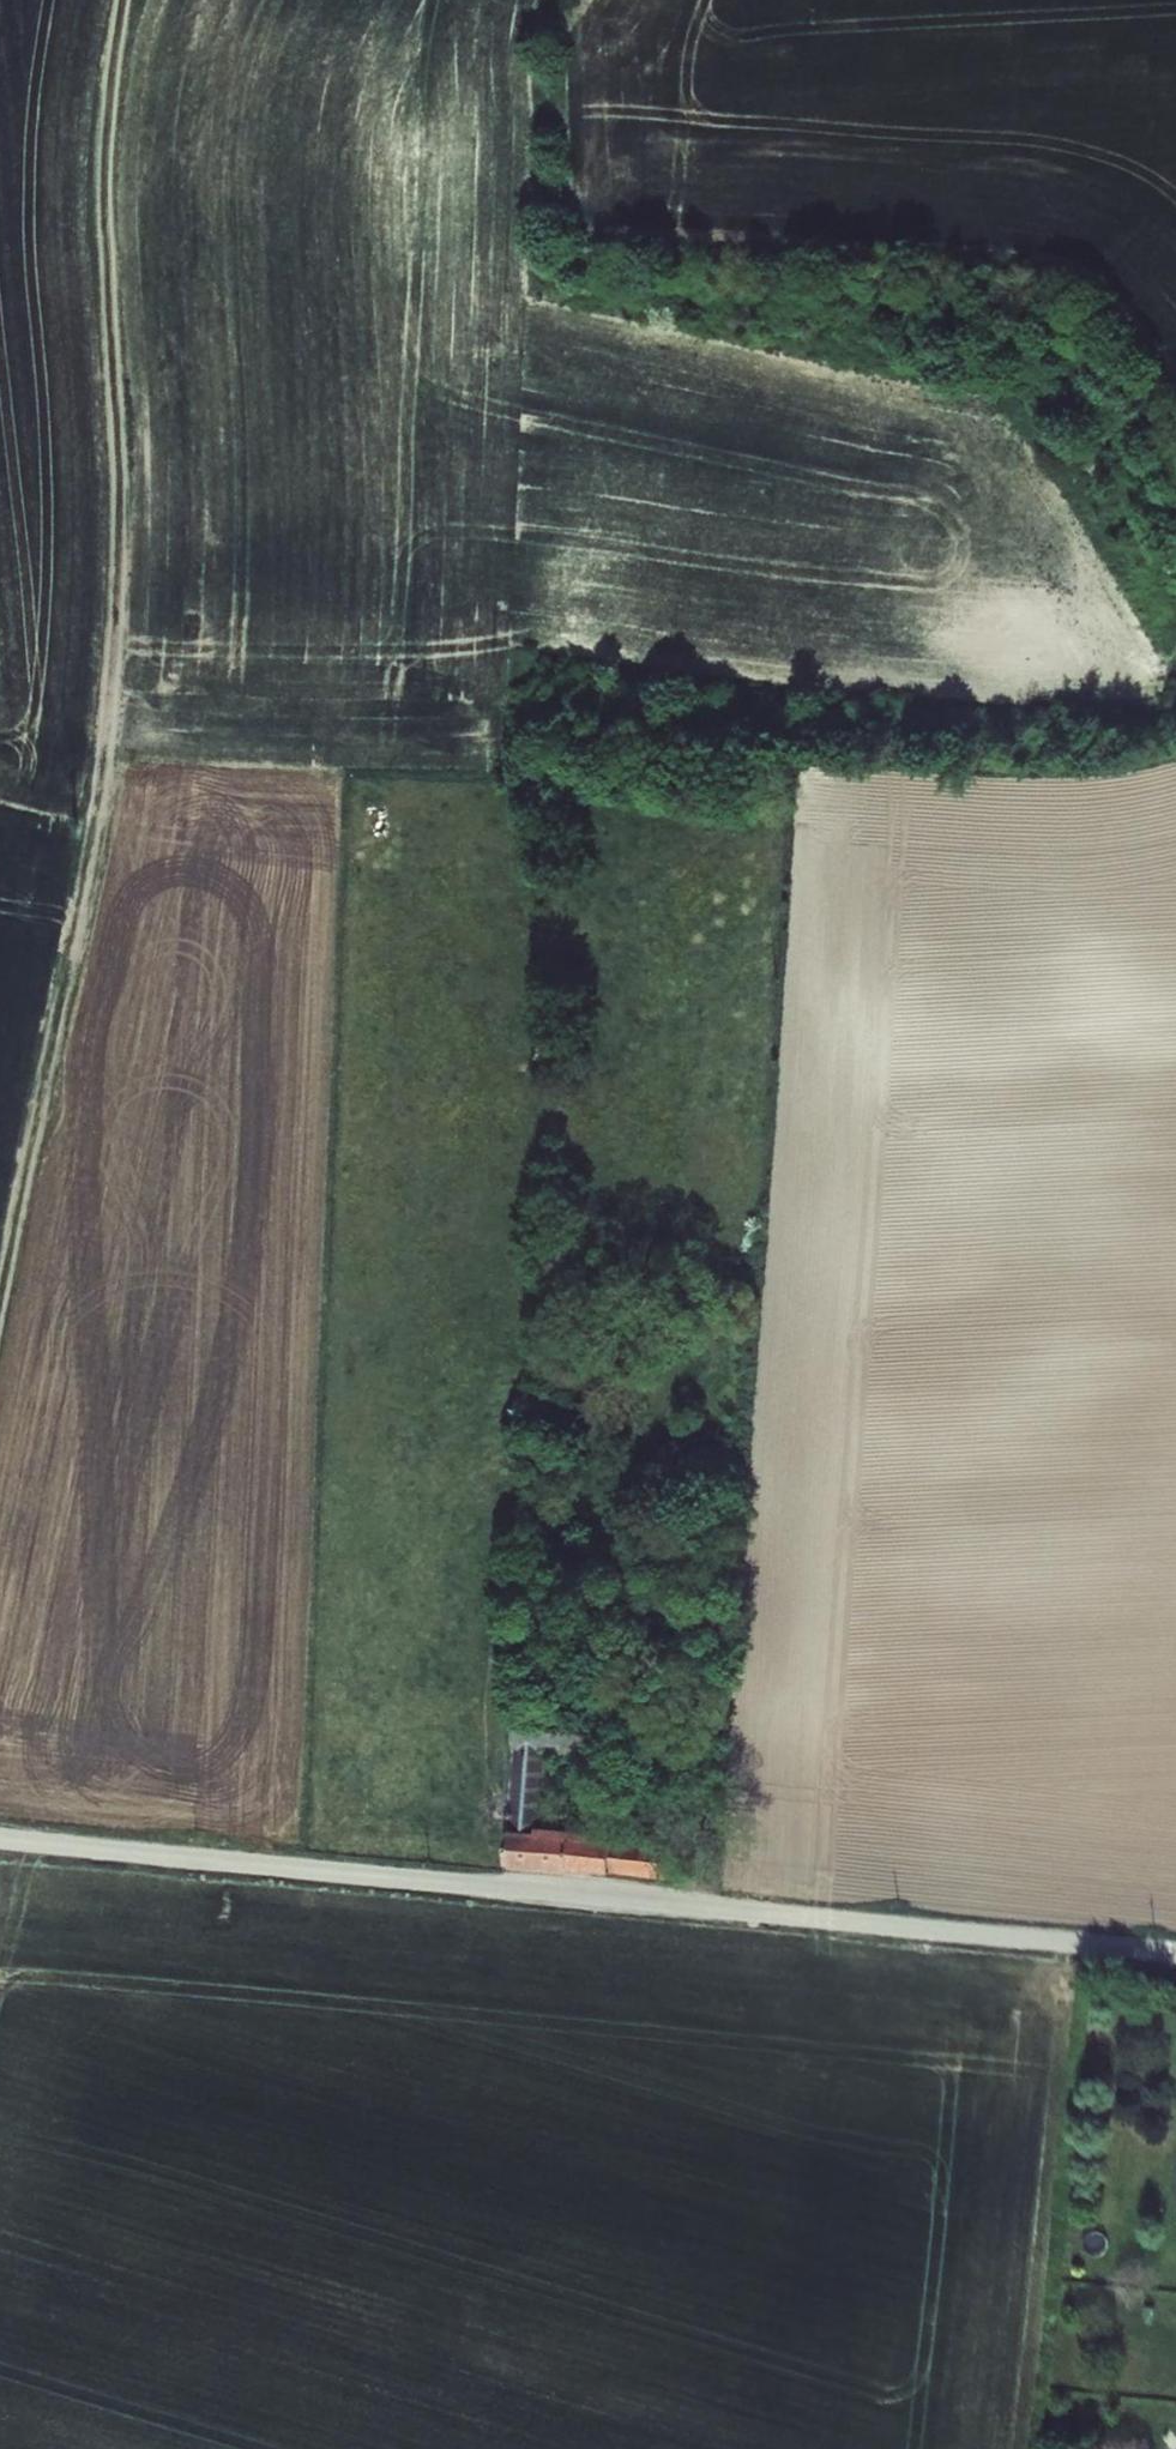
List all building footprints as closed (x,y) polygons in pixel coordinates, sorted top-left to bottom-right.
[(624,1722),(518,1713),(506,1867),(670,1883),(674,1849),(579,1840),(580,1822),(556,1820),(557,1809),(545,1808),(550,1753),(620,1760),(624,1722)]
